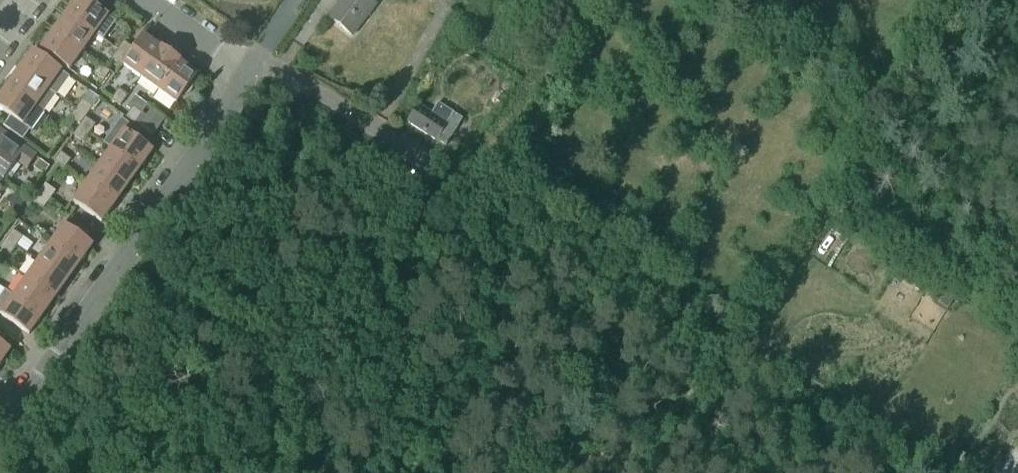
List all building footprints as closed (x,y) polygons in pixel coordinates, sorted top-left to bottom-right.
[(65,14),(94,35),(102,41),(115,23),(101,13),(100,10),(99,7),(97,5),(95,3),(92,2),(90,1),(87,0),(84,0),(83,0),(75,0),(65,14)] [(375,6),(367,0),(340,0),(341,1),(328,18),(352,36),(375,6)] [(81,52),(94,35),(65,14),(53,32),(81,52)] [(68,70),(81,52),(53,32),(40,50),(68,70)] [(160,50),(142,37),(133,50),(127,58),(122,66),(140,79),(160,50)] [(127,58),(133,50),(123,42),(117,51),(127,58)] [(178,63),(179,62),(161,49),(160,50),(140,79),(157,91),(178,63)] [(18,70),(57,97),(70,79),(32,51),(18,70)] [(121,67),(122,66),(127,58),(117,51),(110,60),(121,67)] [(196,76),(178,63),(157,91),(175,104),(179,98),(185,96),(189,92),(191,87),(192,81),(196,76)] [(103,81),(109,73),(99,65),(93,74),(103,81)] [(44,114),(57,97),(18,70),(6,87),(44,114)] [(22,141),(29,131),(31,132),(44,114),(6,87),(0,95),(0,110),(10,117),(3,127),(22,141)] [(119,107),(127,96),(118,90),(111,100),(119,107)] [(75,110),(85,117),(92,108),(81,101),(75,110)] [(462,119),(453,113),(437,103),(431,114),(417,105),(406,122),(434,140),(445,147),(462,119)] [(133,124),(141,114),(132,108),(125,118),(133,124)] [(165,119),(151,109),(146,117),(141,114),(133,124),(152,137),(165,119)] [(79,126),(85,118),(85,117),(75,110),(69,119),(79,126)] [(78,127),(89,134),(95,125),(85,118),(79,126),(78,127)] [(139,170),(152,152),(134,139),(139,133),(121,120),(103,144),(110,149),(139,170)] [(61,140),(68,131),(58,124),(51,133),(61,140)] [(174,125),(169,133),(175,138),(181,130),(174,125)] [(82,143),(89,134),(78,127),(72,136),(82,143)] [(3,179),(16,161),(26,168),(35,157),(0,132),(0,177),(3,179)] [(97,167),(126,187),(139,170),(110,149),(97,167)] [(63,169),(70,160),(60,153),(53,162),(63,169)] [(113,205),(126,187),(97,167),(85,185),(113,205)] [(38,193),(48,201),(55,192),(44,185),(38,193)] [(100,223),(113,205),(85,185),(72,203),(100,223)] [(8,204),(18,211),(27,198),(17,191),(8,204)] [(42,210),(48,201),(38,193),(32,202),(42,210)] [(50,244),(79,264),(91,246),(63,226),(50,244)] [(6,239),(16,246),(22,238),(12,230),(6,239)] [(22,238),(16,246),(26,253),(32,245),(22,238)] [(16,246),(6,239),(0,247),(0,248),(10,255),(16,246)] [(37,261),(66,282),(79,264),(50,244),(37,261)] [(25,279),(53,300),(66,282),(37,261),(25,279)] [(41,317),(53,300),(25,279),(12,297),(41,317)] [(12,297),(5,291),(0,298),(0,315),(28,335),(41,317),(12,297)] [(9,351),(0,345),(0,364),(9,351)]
